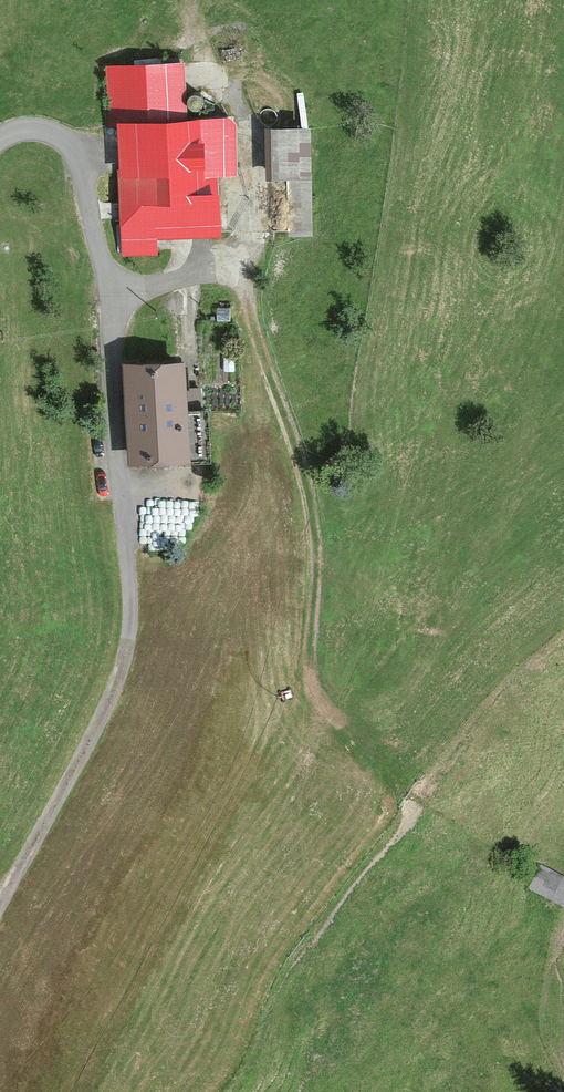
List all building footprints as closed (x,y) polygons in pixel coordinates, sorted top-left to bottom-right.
[(190,66),(111,67),(112,128),(129,127),(131,256),(163,256),(162,229),(232,228),(231,125),(191,126),(190,66)] [(321,128),(282,129),(283,178),(299,177),(300,235),(324,234),(321,128)] [(182,365),(128,367),(130,461),(185,460),(182,365)] [(550,872),(538,895),(563,908),(563,879),(550,872)]
